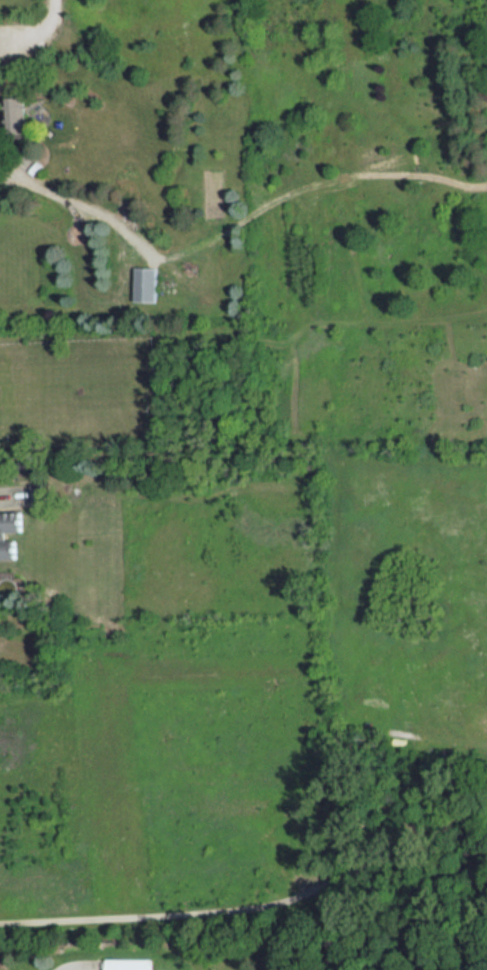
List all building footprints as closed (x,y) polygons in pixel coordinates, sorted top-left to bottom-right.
[(23,132),(21,94),(0,95),(0,133),(23,132)] [(133,266),(131,303),(154,304),(155,267),(133,266)] [(45,495),(45,486),(33,486),(33,495),(45,495)] [(14,563),(13,508),(0,508),(0,563),(14,563)] [(101,969),(148,969),(148,959),(101,958),(101,969)]
